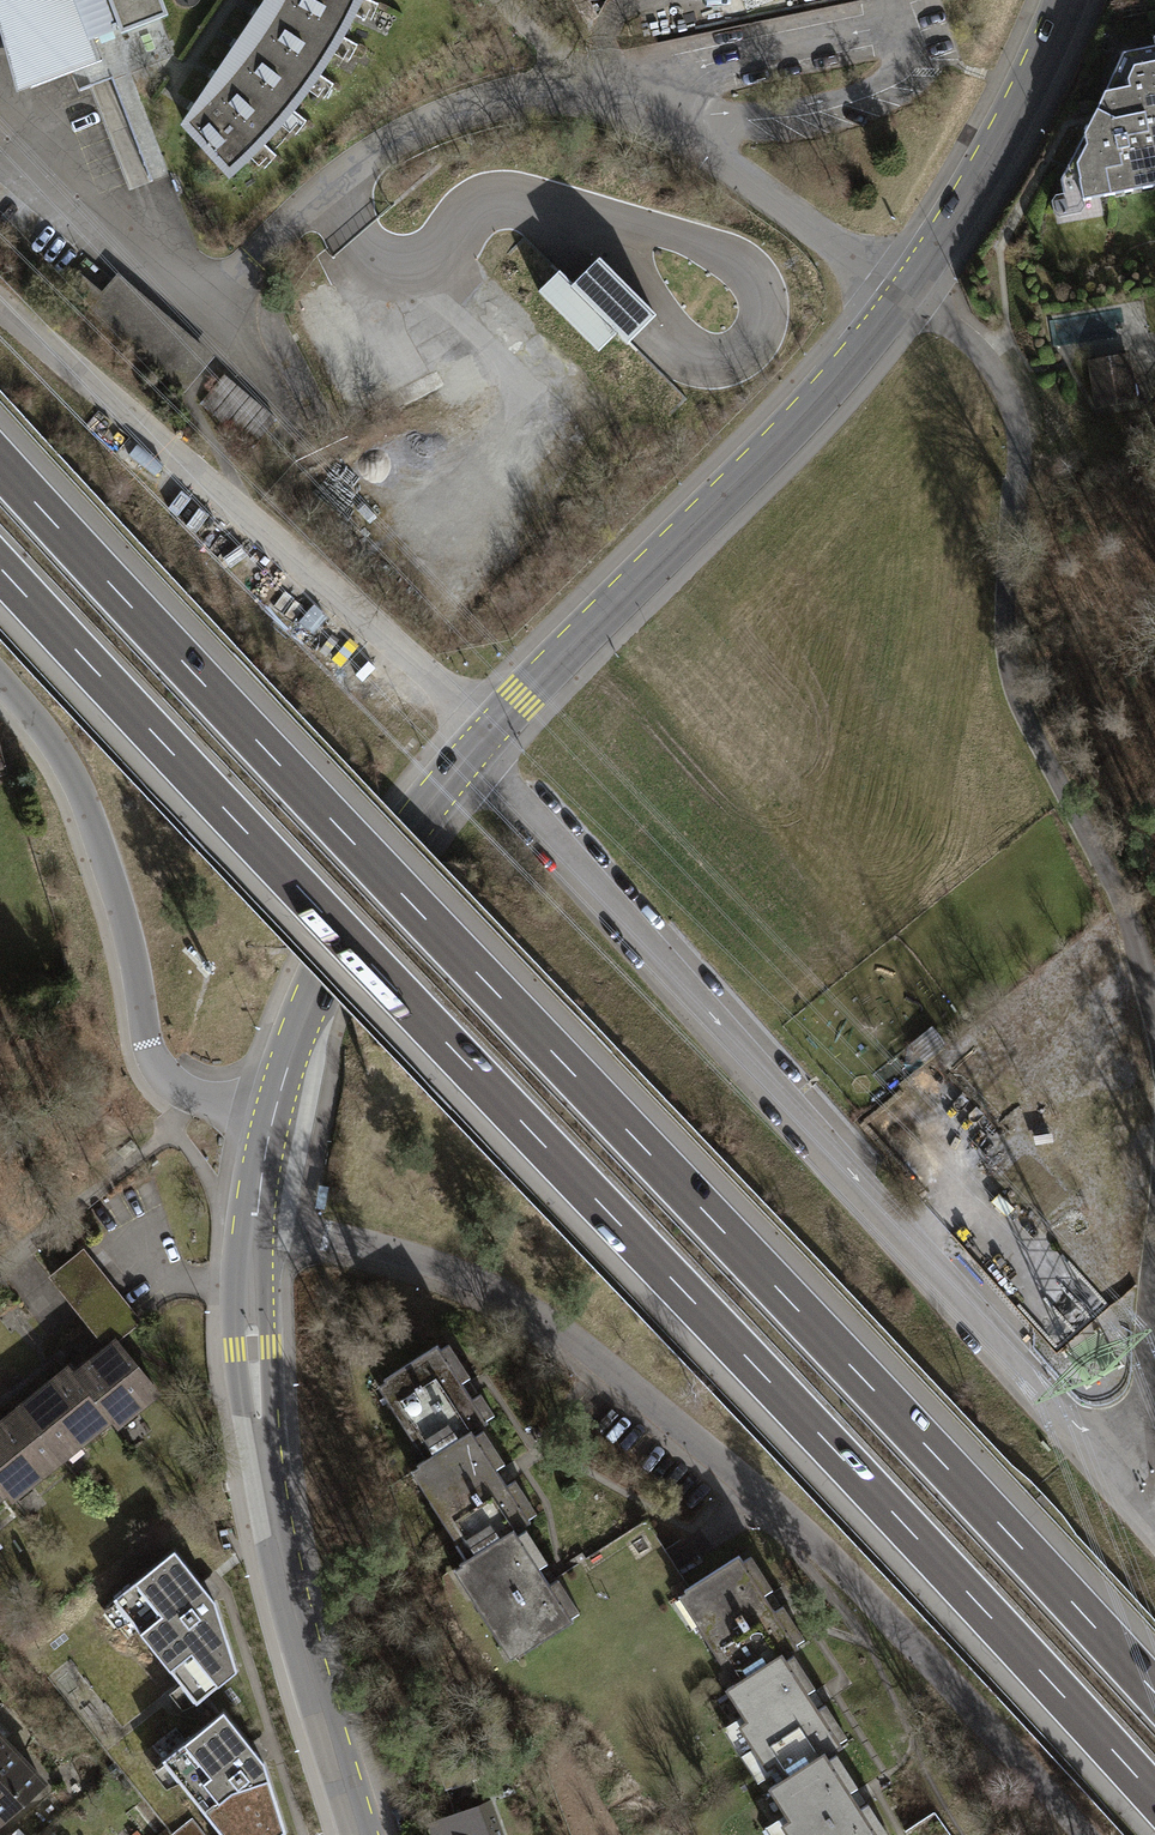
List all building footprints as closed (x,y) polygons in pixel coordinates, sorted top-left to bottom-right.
[(31,88),(102,61),(93,38),(107,32),(158,13),(153,0),(7,0),(31,88)] [(252,25),(233,53),(214,80),(194,110),(175,138),(220,191),(270,141),(312,85),(345,32),(358,0),(269,0),(252,25)] [(1125,28),(1082,120),(1053,180),(1059,207),(1154,187),(1154,22),(1125,28)] [(1125,350),(1085,358),(1086,366),(1093,405),(1133,397),(1125,350)] [(226,378),(201,409),(251,450),(277,418),(226,378)] [(141,1321),(84,1250),(50,1276),(107,1348),(141,1321)] [(79,1373),(72,1364),(0,1423),(0,1504),(11,1495),(15,1500),(116,1418),(122,1426),(160,1394),(117,1342),(79,1373)] [(498,1429),(440,1351),(370,1404),(421,1472),(395,1491),(454,1570),(430,1588),(497,1677),(566,1626),(503,1542),(522,1529),(466,1453),(498,1429)] [(218,1604),(176,1552),(114,1603),(198,1705),(239,1672),(218,1604)] [(739,1557),(684,1593),(741,1680),(725,1691),(783,1780),(767,1791),(795,1834),(874,1834),(822,1756),(841,1744),(784,1655),(797,1646),(739,1557)] [(225,1717),(168,1764),(228,1834),(281,1834),(286,1831),(266,1765),(225,1717)] [(36,1780),(0,1743),(0,1814),(36,1780)] [(437,1805),(449,1834),(501,1834),(486,1789),(437,1805)]
